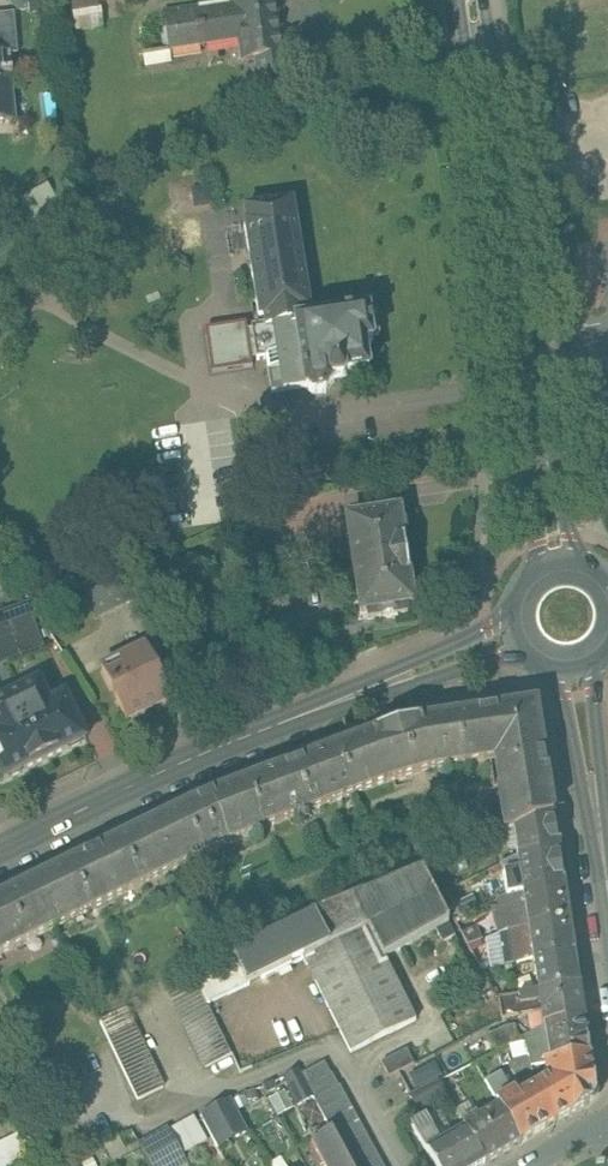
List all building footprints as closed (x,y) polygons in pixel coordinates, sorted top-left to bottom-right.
[(74,13),(97,9),(96,0),(72,0),(74,13)] [(232,2),(232,4),(235,3),(235,7),(199,12),(198,6),(163,11),(170,62),(172,62),(170,49),(203,44),(203,46),(205,46),(204,37),(240,31),(244,59),(241,60),(241,61),(256,58),(259,76),(257,76),(257,77),(290,72),(290,71),(288,71),(285,53),(287,53),(288,52),(284,52),(275,0),(248,0),(232,2)] [(0,13),(0,33),(16,32),(14,12),(0,13)] [(0,33),(0,121),(16,120),(9,54),(18,53),(16,32),(0,33)] [(368,310),(306,320),(305,310),(309,309),(292,203),(246,209),(248,224),(246,224),(246,225),(252,263),(260,316),(265,315),(267,326),(241,330),(246,360),(267,357),(272,392),(306,386),(306,388),(314,394),(327,392),(332,384),(332,382),(346,380),(345,373),(369,370),(366,342),(373,341),(373,336),(379,335),(375,315),(369,316),(368,310)] [(380,505),(365,507),(365,509),(353,511),(354,518),(349,519),(355,565),(407,558),(403,531),(407,527),(406,518),(401,516),(400,511),(393,512),(392,505),(381,507),(380,505)] [(407,558),(355,565),(362,612),(369,611),(370,618),(382,616),(383,618),(398,616),(397,613),(409,611),(408,604),(414,603),(414,599),(418,595),(417,587),(411,585),(407,558)] [(127,576),(87,595),(98,617),(137,597),(127,576)] [(44,650),(32,604),(0,612),(0,661),(44,650)] [(145,648),(102,669),(127,720),(170,699),(145,648)] [(73,678),(61,654),(48,661),(60,684),(73,678)] [(65,696),(42,707),(41,706),(30,711),(31,713),(24,716),(45,760),(69,748),(69,749),(81,743),(81,742),(87,739),(65,696)] [(0,708),(0,771),(4,779),(9,777),(10,778),(22,772),(21,771),(45,760),(24,716),(23,717),(23,716),(18,719),(10,703),(0,708)] [(497,756),(544,750),(536,704),(457,716),(464,762),(484,760),(484,758),(497,756)] [(457,716),(421,722),(421,721),(374,735),(337,749),(354,794),(386,782),(431,769),(464,762),(457,716)] [(337,749),(248,783),(264,828),(354,794),(337,749)] [(544,750),(497,756),(503,791),(499,792),(506,834),(514,831),(553,814),(544,750)] [(210,797),(148,827),(170,871),(225,844),(265,829),(264,828),(248,783),(210,797)] [(553,814),(514,831),(518,858),(559,852),(553,814)] [(148,827),(35,882),(56,927),(170,871),(148,827)] [(559,852),(518,858),(520,871),(504,874),(507,895),(524,892),(564,886),(559,852)] [(422,870),(315,915),(316,917),(329,945),(304,957),(314,977),(352,1052),(417,1019),(386,957),(437,929),(443,941),(456,934),(422,870)] [(0,899),(0,954),(56,927),(35,882),(0,899)] [(524,892),(525,901),(509,904),(513,929),(529,926),(529,925),(569,919),(564,886),(524,892)] [(316,917),(231,957),(246,987),(291,964),(304,957),(329,945),(316,917)] [(569,919),(529,925),(529,926),(534,958),(575,952),(569,919)] [(575,952),(534,958),(539,992),(580,986),(575,952)] [(314,977),(304,957),(291,964),(304,983),(314,977)] [(193,975),(168,988),(206,1066),(231,1054),(193,975)] [(580,986),(539,992),(542,1011),(545,1026),(585,1020),(580,986)] [(539,992),(500,998),(504,1018),(542,1011),(539,992)] [(164,1087),(126,1007),(101,1019),(138,1099),(164,1087)] [(585,1020),(545,1026),(526,1035),(530,1049),(518,1055),(520,1067),(546,1063),(591,1056),(585,1020)] [(506,1026),(490,1035),(497,1051),(515,1041),(506,1026)] [(409,1048),(383,1061),(390,1076),(416,1063),(409,1048)] [(591,1056),(546,1063),(548,1079),(535,1086),(556,1122),(590,1102),(592,1100),(594,1098),(595,1096),(596,1093),(596,1090),(591,1056)] [(340,1084),(339,1085),(333,1073),(332,1073),(325,1061),(302,1074),(314,1096),(332,1130),(352,1165),(385,1165),(340,1084)] [(302,1074),(299,1069),(285,1077),(299,1104),(314,1096),(302,1074)] [(535,1086),(518,1096),(515,1091),(512,1093),(501,1073),(486,1082),(497,1101),(498,1101),(521,1142),(556,1122),(535,1086)] [(440,1081),(411,1095),(418,1108),(447,1093),(440,1081)] [(231,1099),(201,1115),(218,1147),(248,1130),(231,1099)] [(501,1106),(465,1127),(466,1129),(485,1163),(486,1163),(521,1143),(521,1142),(501,1106)] [(195,1115),(170,1129),(184,1153),(209,1139),(195,1115)] [(440,1138),(428,1117),(412,1126),(428,1152),(443,1142),(440,1138)] [(141,1144),(153,1165),(172,1165),(186,1158),(184,1153),(170,1129),(170,1128),(141,1144)] [(428,1152),(435,1165),(480,1165),(485,1163),(466,1129),(454,1136),(443,1142),(428,1152)] [(332,1130),(313,1141),(326,1165),(352,1165),(332,1130)] [(451,1132),(440,1138),(443,1142),(454,1136),(451,1132)] [(0,1142),(0,1165),(18,1165),(26,1163),(30,1158),(18,1133),(0,1142)]
